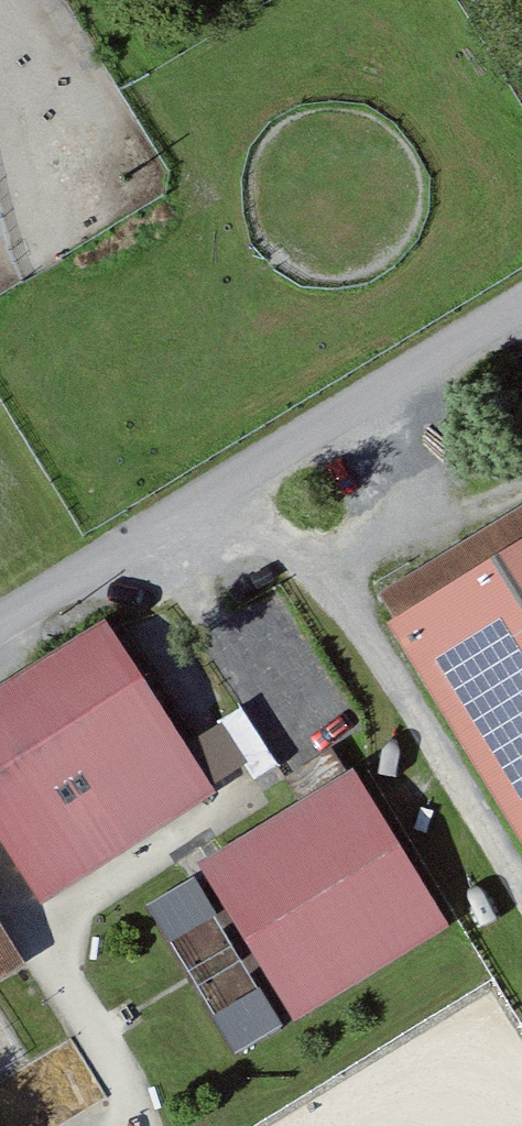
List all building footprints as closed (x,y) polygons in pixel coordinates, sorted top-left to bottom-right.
[(374,597),(521,844),(521,509),(374,597)] [(0,692),(0,818),(56,903),(227,792),(114,618),(0,692)] [(361,768),(206,865),(307,1024),(461,926),(361,768)] [(31,960),(0,912),(0,980),(31,960)] [(217,1011),(240,1051),(281,1028),(258,987),(217,1011)]
